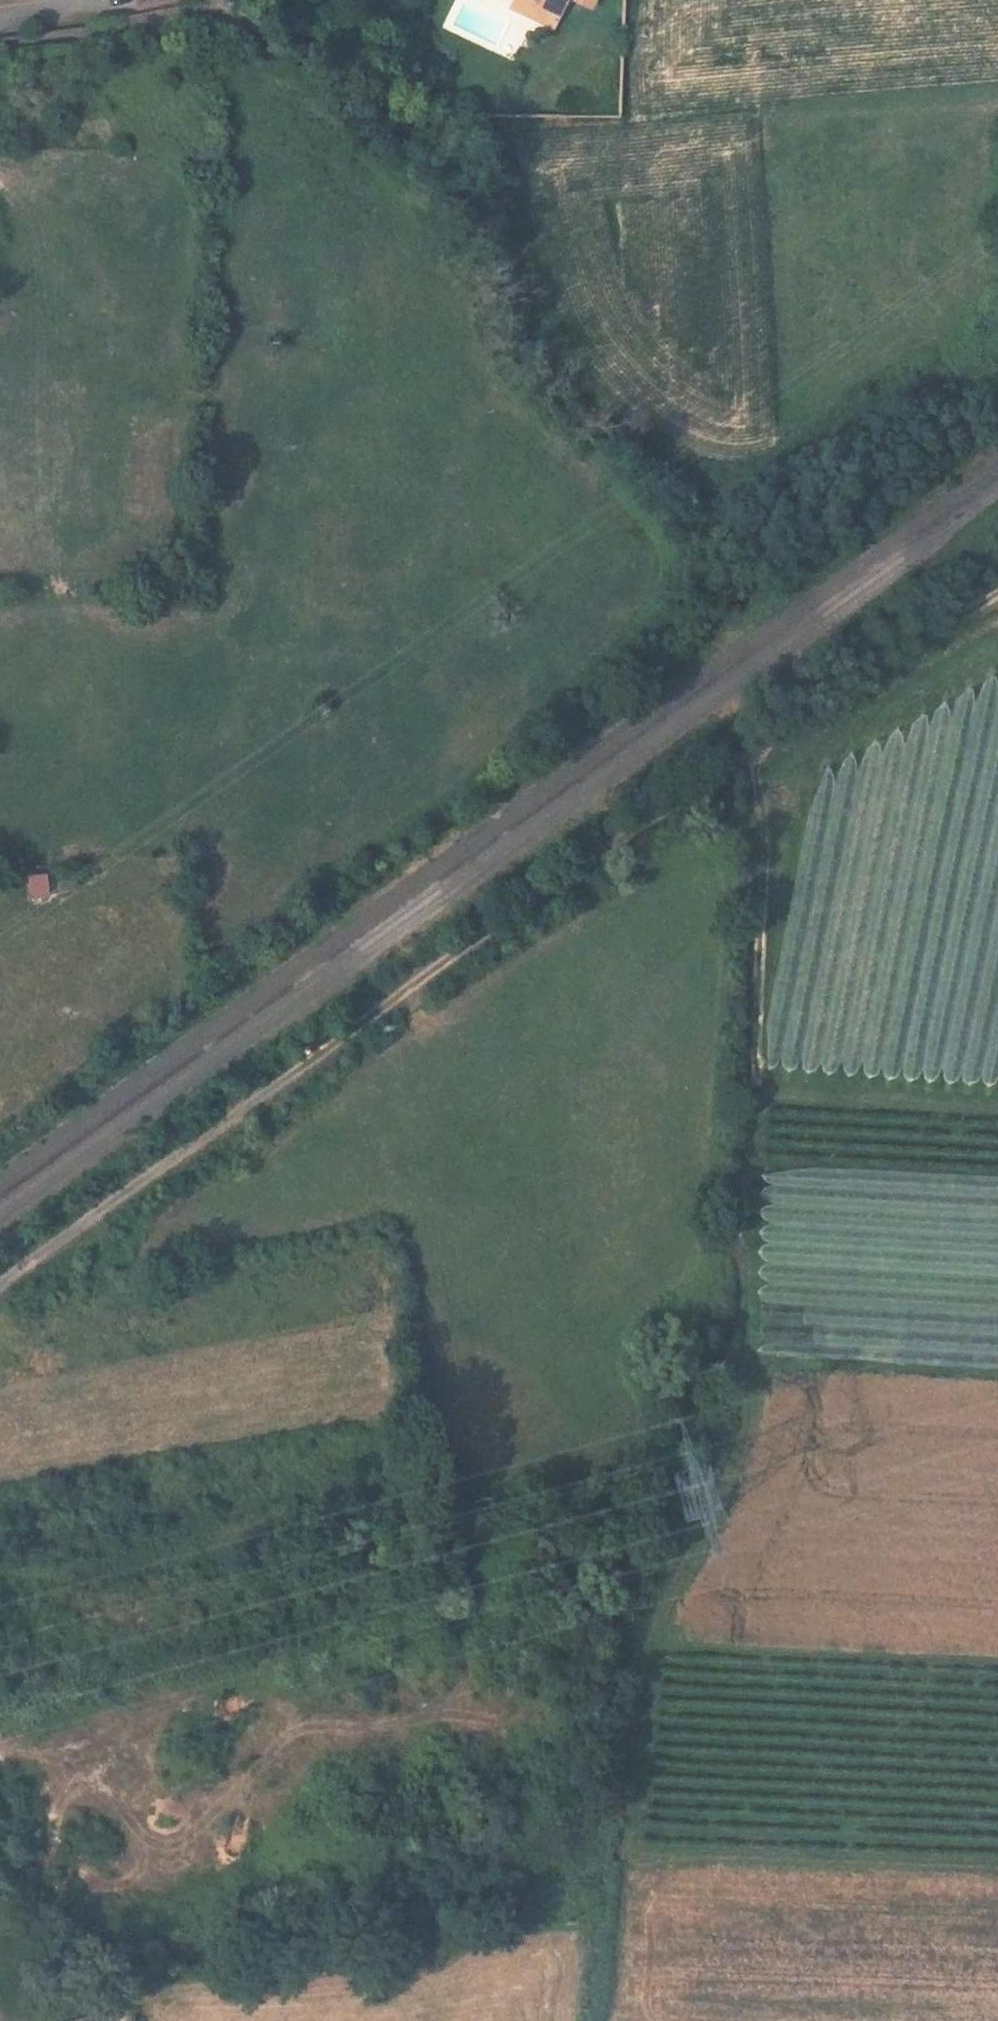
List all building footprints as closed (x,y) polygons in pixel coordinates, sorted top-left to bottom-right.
[(49,896),(49,871),(28,871),(28,896),(49,896)]
